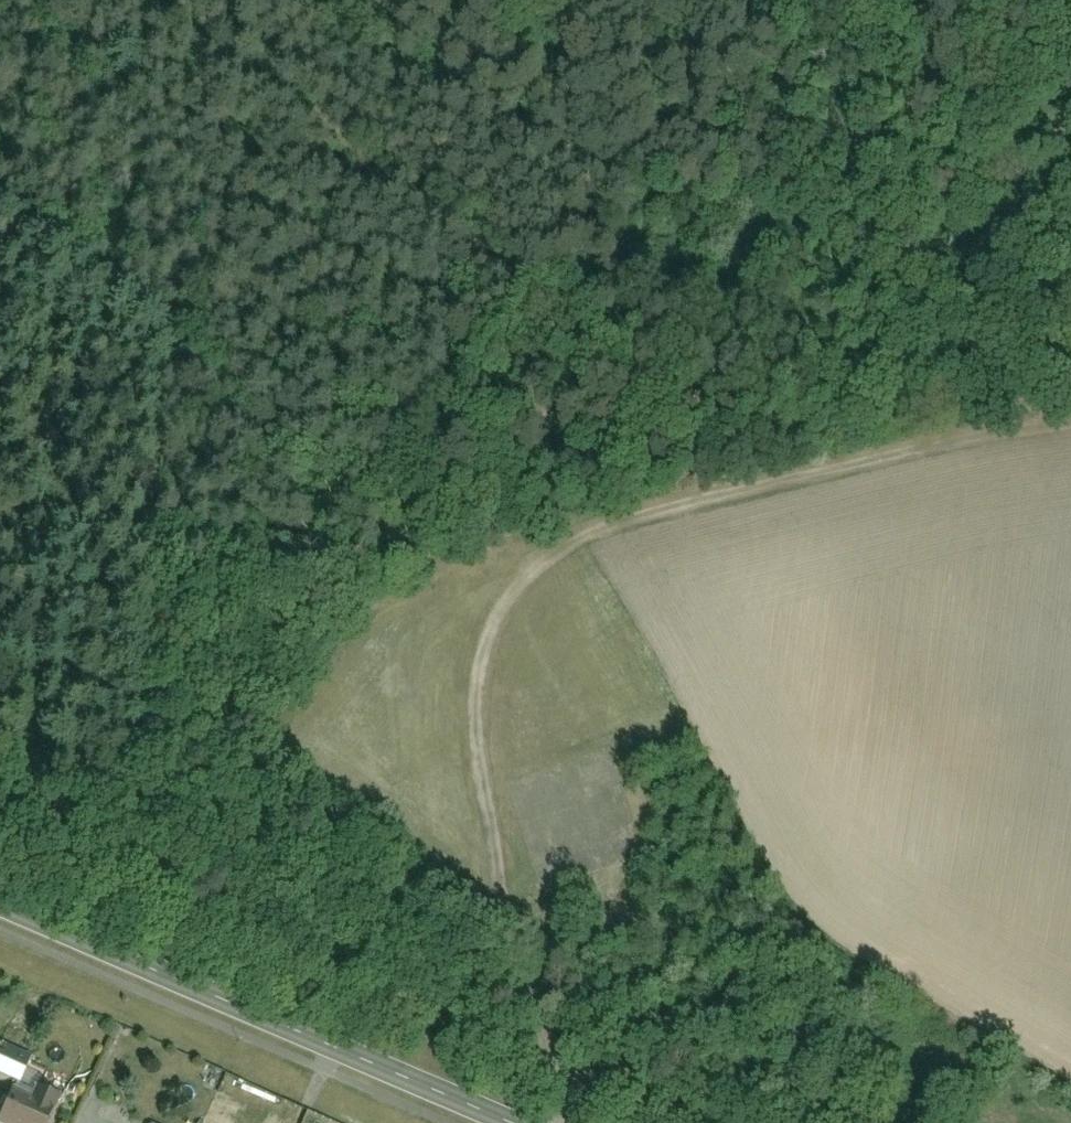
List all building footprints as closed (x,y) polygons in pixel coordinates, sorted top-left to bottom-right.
[(15,1086),(25,1062),(0,1051),(0,1080),(15,1086)] [(0,1107),(0,1122),(44,1122),(49,1110),(7,1092),(0,1107)]
